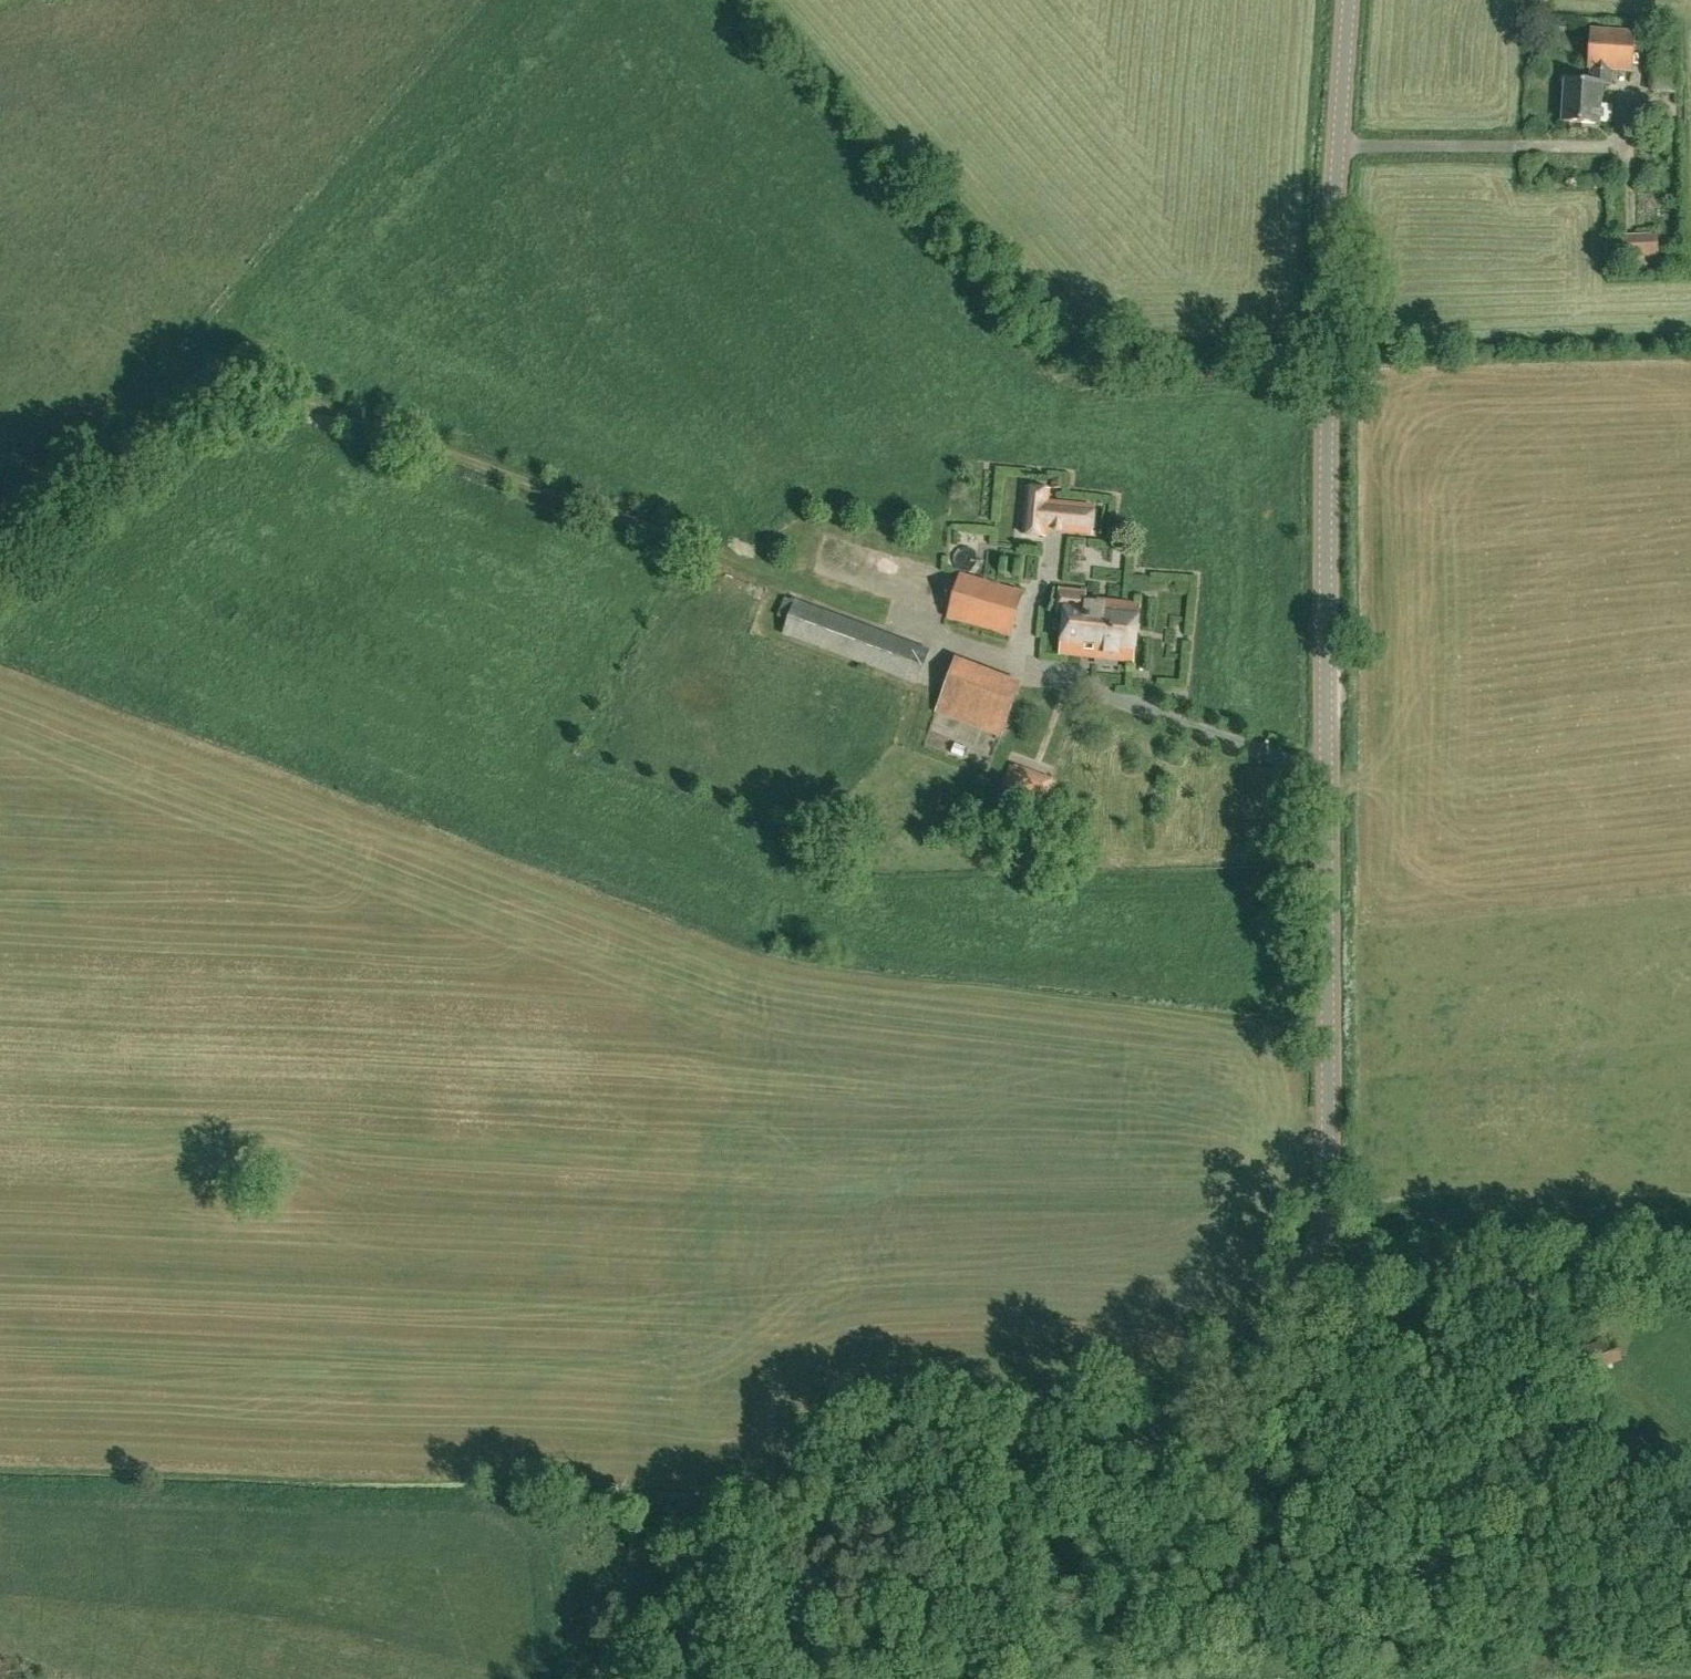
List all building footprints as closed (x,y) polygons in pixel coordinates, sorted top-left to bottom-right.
[(1631,70),(1634,30),(1590,27),(1587,66),(1590,66),(1589,80),(1565,78),(1562,121),(1597,124),(1600,82),(1607,82),(1608,68),(1631,70)] [(1658,270),(1657,232),(1622,234),(1622,260),(1635,260),(1635,270),(1658,270)] [(1062,488),(1063,480),(1051,479),(1051,487),(1062,488)] [(1028,488),(1023,534),(1044,536),(1045,529),(1092,534),(1094,508),(1047,503),(1049,490),(1028,488)] [(1025,592),(961,573),(947,618),(1011,637),(1025,592)] [(1138,606),(1084,600),(1085,592),(1060,589),(1058,611),(1066,612),(1062,651),(1132,659),(1138,606)] [(930,650),(794,600),(782,634),(917,684),(930,650)] [(954,656),(934,712),(1002,737),(1022,681),(954,656)] [(1020,790),(1028,769),(1011,763),(1003,784),(1020,790)] [(1051,778),(1039,774),(1032,794),(1043,799),(1051,778)] [(1588,1372),(1621,1360),(1613,1337),(1580,1349),(1588,1372)]
